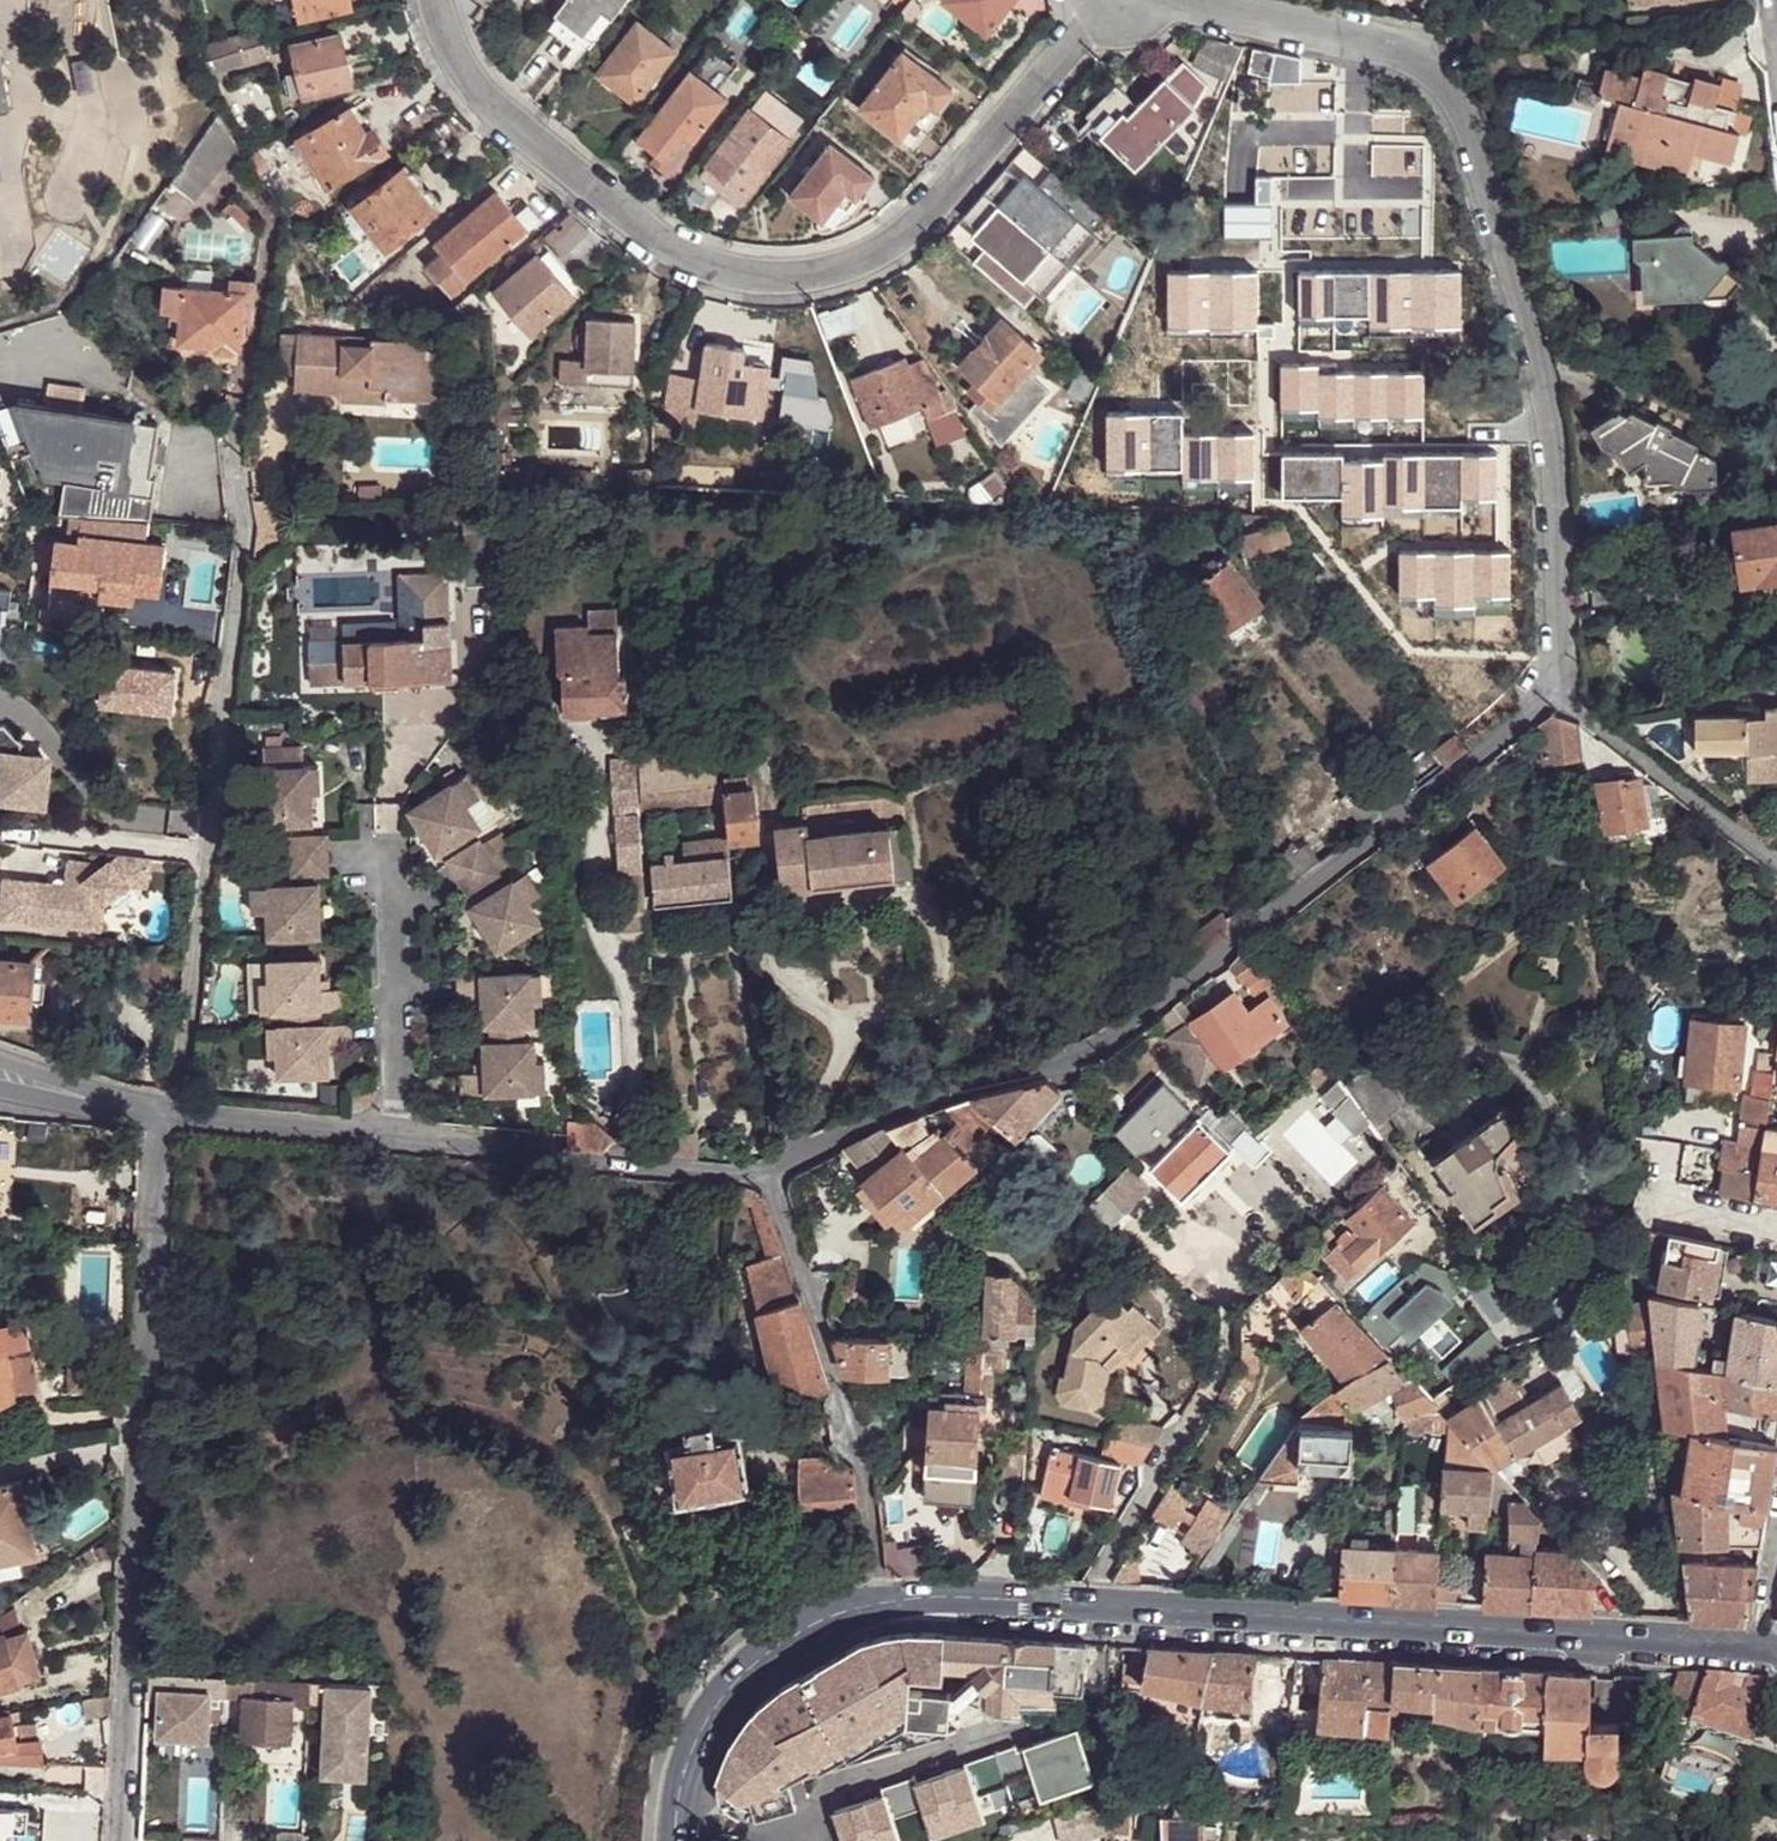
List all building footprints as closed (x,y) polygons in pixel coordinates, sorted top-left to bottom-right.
[(303,18),(352,8),(350,0),(299,0),(303,18)] [(611,17),(624,0),(571,0),(560,16),(584,35),(603,11),(611,17)] [(912,23),(923,7),(914,0),(913,0),(902,14),(912,23)] [(990,36),(1011,7),(1017,0),(945,0),(944,2),(952,8),(970,22),(990,36)] [(1011,7),(990,36),(970,22),(968,24),(962,32),(989,53),(1019,13),(1011,7)] [(588,47),(611,17),(603,11),(584,35),(580,41),(588,47)] [(904,34),(912,23),(902,14),(894,27),(904,34)] [(580,41),(584,35),(560,16),(555,21),(580,41)] [(677,54),(639,24),(599,75),(603,78),(604,84),(614,91),(619,92),(637,105),(677,54)] [(213,60),(241,52),(237,35),(208,44),(213,60)] [(306,95),(353,85),(342,35),(295,45),(306,95)] [(1225,42),(1206,38),(1200,67),(1219,71),(1225,42)] [(1244,46),(1225,42),(1219,71),(1231,74),(1244,46)] [(269,59),(265,45),(243,51),(247,65),(269,59)] [(1279,53),(1253,48),(1247,73),(1263,76),(1262,81),(1274,83),(1279,53)] [(247,65),(243,51),(241,52),(213,60),(207,62),(210,75),(247,65)] [(860,108),(901,140),(929,104),(936,109),(952,89),(904,51),(860,108)] [(694,74),(718,91),(732,74),(708,55),(694,74)] [(11,109),(0,56),(0,111),(11,109)] [(1170,85),(1195,109),(1207,86),(1184,65),(1168,81),(1170,85)] [(1618,98),(1605,149),(1631,156),(1638,134),(1731,159),(1739,130),(1725,126),(1727,118),(1730,118),(1734,108),(1710,101),(1711,93),(1716,93),(1719,83),(1694,76),(1693,80),(1642,66),(1640,77),(1632,101),(1618,98)] [(1618,98),(1632,101),(1640,77),(1607,69),(1601,94),(1618,98)] [(727,98),(718,91),(694,74),(692,71),(638,139),(652,150),(665,160),(685,132),(695,140),(727,98)] [(1165,80),(1129,117),(1134,123),(1170,85),(1168,81),(1165,80)] [(1136,169),(1195,109),(1170,85),(1134,123),(1129,117),(1125,113),(1102,137),(1136,169)] [(1094,118),(1099,123),(1115,105),(1124,97),(1115,88),(1090,115),(1094,118)] [(767,91),(752,110),(770,126),(779,115),(786,105),(767,91)] [(929,104),(901,140),(914,150),(942,114),(936,109),(929,104)] [(1093,128),(1102,137),(1125,113),(1115,105),(1099,123),(1093,128)] [(302,138),(329,186),(389,152),(376,130),(367,135),(352,108),(302,138)] [(729,179),(747,195),(789,141),(770,126),(752,110),(709,166),(729,179)] [(194,199),(239,144),(218,112),(171,182),(194,199)] [(779,115),(770,126),(789,141),(798,130),(779,115)] [(674,167),(695,140),(685,132),(665,160),(674,167)] [(847,191),(857,199),(860,196),(874,178),(833,145),(791,195),(819,218),(822,220),(847,191)] [(270,170),(258,151),(248,156),(261,177),(270,170)] [(721,190),(729,179),(709,166),(702,175),(721,190)] [(355,208),(388,250),(441,207),(408,167),(355,208)] [(1104,217),(1053,172),(1041,186),(1035,193),(1021,181),(1007,169),(986,194),(1066,263),(1104,217)] [(1035,193),(1041,186),(1026,174),(1021,181),(1035,193)] [(740,205),(747,195),(729,179),(721,190),(740,205)] [(846,214),(857,199),(847,191),(822,220),(819,218),(817,226),(820,230),(826,232),(850,222),(853,219),(846,214)] [(497,192),(437,244),(445,252),(431,266),(456,293),(529,229),(518,216),(497,192)] [(1066,263),(986,194),(964,218),(978,230),(992,242),(986,249),(973,264),(1027,309),(1066,263)] [(1610,195),(1593,204),(1601,220),(1616,211),(1610,195)] [(224,210),(232,218),(242,209),(234,202),(224,210)] [(1353,248),(1287,219),(1253,299),(1214,283),(1202,315),(1208,318),(1188,362),(1238,383),(1256,338),(1322,367),(1304,407),(1360,430),(1389,361),(1361,348),(1393,276),(1417,286),(1440,232),(1372,204),(1353,248)] [(529,206),(518,216),(529,229),(540,220),(529,206)] [(242,209),(232,218),(247,233),(254,226),(254,222),(242,209)] [(159,227),(146,218),(134,235),(147,245),(159,227)] [(1640,260),(1642,298),(1726,295),(1739,279),(1725,267),(1726,256),(1716,257),(1693,237),(1693,229),(1690,229),(1690,227),(1686,222),(1680,221),(1674,224),(1673,230),(1632,234),(1634,255),(1640,260)] [(992,242),(978,230),(972,237),(986,249),(992,242)] [(90,252),(58,231),(37,262),(69,284),(90,252)] [(498,292),(533,331),(573,295),(538,256),(498,292)] [(245,293),(242,323),(252,325),(256,288),(252,283),(229,281),(228,291),(245,293)] [(166,313),(183,315),(185,288),(168,286),(166,287),(164,289),(163,309),(164,312),(166,313)] [(240,348),(242,323),(245,293),(228,291),(185,288),(183,315),(180,343),(240,348)] [(853,308),(822,319),(830,340),(860,328),(853,308)] [(618,309),(618,318),(630,319),(631,309),(618,309)] [(590,363),(590,368),(635,370),(636,319),(630,319),(618,318),(592,318),(590,363)] [(1002,322),(962,367),(977,381),(967,394),(977,405),(970,414),(986,428),(998,450),(1048,396),(1025,373),(1040,356),(1002,322)] [(293,378),(293,339),(278,339),(277,378),(293,378)] [(346,340),(293,339),(293,378),(293,387),(315,387),(314,394),(340,394),(340,389),(340,382),(371,383),(371,389),(388,390),(388,391),(420,391),(420,341),(374,340),(373,349),(345,348),(346,340)] [(374,340),(346,340),(345,348),(373,349),(374,340)] [(439,341),(420,341),(420,391),(388,391),(388,403),(438,403),(439,341)] [(696,408),(699,409),(764,417),(771,365),(745,361),(747,348),(706,343),(702,378),(696,408)] [(747,344),(747,348),(745,361),(771,365),(774,348),(747,344)] [(904,357),(877,368),(879,374),(907,363),(904,357)] [(589,383),(590,368),(590,363),(565,361),(565,381),(589,383)] [(879,374),(877,368),(852,378),(872,428),(924,408),(928,420),(948,412),(942,396),(931,371),(913,377),(907,363),(879,374)] [(635,370),(590,368),(589,383),(634,385),(635,370)] [(501,375),(494,384),(495,402),(511,385),(501,375)] [(696,426),(699,409),(696,408),(702,378),(672,375),(664,422),(696,426)] [(948,412),(959,407),(949,393),(942,396),(948,412)] [(148,521),(150,521),(156,478),(151,478),(154,460),(156,445),(159,426),(19,405),(45,480),(73,485),(93,487),(89,516),(148,521)] [(1688,485),(1717,482),(1715,458),(1697,448),(1697,442),(1670,430),(1670,426),(1657,419),(1654,422),(1631,410),(1625,413),(1618,410),(1593,424),(1604,443),(1621,451),(1633,470),(1644,461),(1646,477),(1673,476),(1688,485)] [(521,417),(496,418),(497,430),(522,429),(521,417)] [(166,446),(156,445),(154,460),(163,462),(166,446)] [(587,474),(590,489),(597,488),(597,474),(587,474)] [(551,481),(551,492),(561,491),(559,480),(551,481)] [(63,507),(62,514),(69,515),(80,516),(89,516),(93,487),(73,485),(72,492),(65,491),(63,507)] [(359,502),(379,501),(378,489),(358,489),(359,502)] [(1131,509),(1138,535),(1156,530),(1151,510),(1131,509)] [(69,515),(65,540),(77,541),(80,516),(69,515)] [(1286,516),(1246,515),(1248,528),(1238,531),(1248,558),(1257,555),(1256,550),(1292,538),(1286,516)] [(145,542),(148,521),(89,516),(80,516),(77,541),(65,540),(54,539),(49,579),(98,585),(96,598),(132,601),(133,591),(135,570),(160,573),(163,544),(145,542)] [(1762,581),(1757,546),(1776,542),(1776,530),(1776,524),(1734,530),(1737,548),(1742,584),(1762,581)] [(1757,546),(1762,581),(1776,578),(1776,542),(1757,546)] [(1221,568),(1209,576),(1192,589),(1222,632),(1228,627),(1258,605),(1263,602),(1228,556),(1217,562),(1221,568)] [(1201,566),(1209,576),(1221,568),(1217,562),(1213,557),(1201,566)] [(158,595),(160,573),(135,570),(133,591),(158,595)] [(330,649),(331,661),(341,661),(342,683),(452,678),(451,642),(440,643),(440,623),(449,622),(447,574),(394,575),(397,625),(406,624),(406,640),(341,643),(340,648),(330,649)] [(48,592),(96,598),(98,585),(49,579),(48,592)] [(0,585),(0,642),(4,608),(10,609),(12,587),(0,585)] [(1350,593),(1344,586),(1332,596),(1340,606),(1353,597),(1350,593)] [(1269,620),(1258,605),(1228,627),(1238,643),(1269,620)] [(51,607),(37,606),(35,627),(47,629),(51,607)] [(393,622),(340,624),(341,643),(394,640),(393,622)] [(451,642),(449,622),(440,623),(440,643),(451,642)] [(603,709),(620,708),(629,708),(628,677),(621,676),(620,634),(588,635),(587,627),(555,628),(557,672),(565,673),(566,711),(603,709)] [(319,662),(331,661),(330,649),(318,649),(319,662)] [(307,685),(342,683),(341,661),(331,661),(319,662),(307,663),(307,685)] [(178,671),(104,662),(99,704),(174,712),(178,671)] [(1587,694),(1588,701),(1599,699),(1598,692),(1587,694)] [(1584,758),(1580,721),(1555,708),(1542,718),(1544,763),(1584,758)] [(1747,752),(1748,781),(1776,781),(1776,708),(1765,708),(1766,717),(1695,718),(1695,742),(1747,743),(1747,752)] [(3,751),(0,779),(0,780),(18,782),(16,800),(37,803),(47,795),(50,765),(44,754),(22,751),(23,741),(4,723),(0,725),(0,751),(3,751)] [(1447,766),(1469,750),(1458,735),(1435,751),(1447,766)] [(1696,753),(1747,752),(1747,743),(1695,742),(1696,753)] [(641,793),(701,786),(716,785),(711,745),(638,754),(639,766),(641,793)] [(318,793),(316,766),(257,770),(261,830),(311,826),(310,794),(318,793)] [(642,796),(641,793),(639,766),(618,768),(620,805),(641,804),(642,796)] [(464,776),(408,811),(437,857),(481,830),(466,806),(478,798),(464,776)] [(734,842),(760,839),(754,791),(751,792),(749,778),(726,782),(734,842)] [(1624,781),(1623,778),(1599,781),(1607,829),(1648,822),(1641,778),(1633,780),(1624,781)] [(0,780),(0,798),(16,800),(18,782),(0,780)] [(711,801),(724,800),(723,784),(716,785),(701,786),(701,788),(642,796),(641,804),(642,810),(711,801)] [(624,873),(645,871),(642,816),(621,818),(624,873)] [(787,890),(815,887),(808,838),(807,826),(780,829),(787,890)] [(889,829),(894,878),(895,885),(898,886),(911,885),(913,883),(907,827),(889,829)] [(1458,900),(1505,862),(1491,845),(1488,848),(1472,827),(1471,828),(1429,861),(1458,900)] [(815,887),(894,878),(889,829),(808,838),(815,887)] [(481,847),(488,858),(509,845),(501,834),(481,847)] [(288,859),(325,857),(325,837),(288,839),(288,859)] [(735,895),(730,857),(728,838),(683,842),(686,860),(675,862),(667,862),(653,865),(657,903),(735,895)] [(444,862),(454,879),(488,858),(481,847),(478,841),(444,862)] [(509,845),(488,858),(497,871),(517,858),(509,845)] [(666,853),(667,862),(675,862),(675,853),(666,853)] [(70,860),(67,886),(5,879),(1,918),(103,930),(106,903),(128,883),(147,885),(150,857),(119,854),(113,860),(112,859),(101,868),(97,863),(70,860)] [(326,877),(325,857),(288,859),(290,879),(326,877)] [(488,858),(454,879),(467,898),(500,877),(497,871),(488,858)] [(626,921),(648,919),(645,871),(624,873),(626,921)] [(538,894),(526,874),(470,909),(497,954),(541,926),(526,902),(538,894)] [(265,939),(319,936),(317,887),(249,890),(250,914),(264,913),(265,939)] [(1197,957),(1228,933),(1228,919),(1223,913),(1186,942),(1197,957)] [(777,947),(779,965),(823,961),(822,941),(777,947)] [(1243,951),(1231,963),(1249,985),(1267,971),(1257,956),(1243,951)] [(33,980),(34,963),(0,960),(0,1015),(30,1017),(31,1000),(33,980)] [(318,962),(266,964),(268,985),(259,986),(261,1014),(282,1013),(321,1011),(344,1010),(344,992),(329,993),(320,993),(319,982),(318,962)] [(541,973),(456,977),(456,997),(471,997),(480,997),(480,1009),(481,1028),(489,1028),(523,1027),(533,1026),(533,1005),(542,1004),(541,973)] [(46,981),(33,980),(31,1000),(45,1002),(46,981)] [(329,981),(319,982),(320,993),(329,993),(329,981)] [(1223,1066),(1271,1032),(1254,1007),(1248,1012),(1234,993),(1195,1020),(1192,1022),(1223,1066)] [(471,1008),(480,1009),(480,997),(471,997),(471,1008)] [(1254,1007),(1271,1032),(1287,1021),(1270,997),(1254,1007)] [(1180,1000),(1172,1005),(1185,1023),(1187,1026),(1192,1022),(1195,1020),(1180,1000)] [(283,1026),(321,1025),(321,1011),(282,1013),(283,1026)] [(1698,1020),(1693,1020),(1688,1083),(1742,1087),(1748,1025),(1707,1021),(1698,1020)] [(351,1045),(349,1023),(321,1025),(283,1026),(266,1027),(267,1057),(276,1058),(276,1080),(330,1077),(329,1057),(328,1046),(337,1046),(351,1045)] [(1200,1081),(1218,1069),(1187,1026),(1185,1023),(1167,1037),(1200,1081)] [(489,1028),(490,1043),(524,1042),(523,1027),(489,1028)] [(490,1043),(481,1043),(482,1064),(482,1074),(474,1075),(460,1076),(461,1097),(544,1093),(543,1063),(537,1063),(535,1042),(524,1042),(490,1043)] [(337,1057),(337,1046),(328,1046),(329,1057),(337,1057)] [(1327,1055),(1323,1048),(1316,1055),(1321,1060),(1327,1055)] [(1776,1072),(1776,1061),(1758,1058),(1757,1068),(1776,1072)] [(1374,1062),(1347,1082),(1376,1121),(1389,1113),(1404,1101),(1374,1062)] [(473,1065),(474,1075),(482,1074),(482,1064),(473,1065)] [(1767,1123),(1776,1072),(1757,1068),(1752,1096),(1741,1094),(1736,1123),(1767,1127),(1767,1123)] [(1047,1077),(971,1096),(993,1116),(1008,1131),(1014,1137),(1020,1130),(1060,1090),(1047,1077)] [(1161,1135),(1170,1144),(1177,1137),(1168,1128),(1191,1106),(1166,1081),(1117,1127),(1136,1147),(1154,1143),(1161,1135)] [(367,1086),(346,1087),(346,1097),(360,1097),(360,1099),(367,1099),(367,1086)] [(971,1096),(954,1102),(982,1128),(993,1116),(971,1096)] [(1521,1128),(1506,1106),(1436,1156),(1455,1183),(1450,1185),(1475,1220),(1497,1206),(1493,1199),(1508,1189),(1497,1162),(1500,1150),(1503,1148),(1502,1146),(1521,1128)] [(924,1113),(887,1127),(906,1148),(913,1155),(939,1132),(924,1113)] [(1389,1113),(1376,1121),(1384,1134),(1396,1124),(1389,1113)] [(1149,1164),(1182,1197),(1185,1194),(1199,1180),(1215,1166),(1229,1152),(1232,1149),(1198,1116),(1177,1137),(1170,1144),(1149,1164)] [(61,1121),(29,1118),(27,1143),(46,1144),(48,1126),(60,1128),(61,1121)] [(567,1134),(567,1148),(603,1151),(617,1136),(605,1122),(566,1119),(567,1134)] [(1762,1149),(1767,1127),(1736,1123),(1733,1144),(1762,1149)] [(1767,1123),(1767,1127),(1762,1149),(1776,1152),(1776,1125),(1767,1123)] [(887,1127),(845,1149),(870,1178),(906,1148),(887,1127)] [(939,1132),(913,1155),(941,1189),(941,1190),(971,1164),(942,1130),(939,1132)] [(1020,1130),(1014,1137),(1020,1143),(1026,1137),(1020,1130)] [(1723,1142),(1731,1144),(1733,1132),(1717,1130),(1715,1140),(1723,1142)] [(1028,1140),(1023,1144),(1028,1150),(1032,1145),(1028,1140)] [(1032,1145),(1028,1150),(1053,1175),(1065,1164),(1038,1140),(1032,1145)] [(1759,1174),(1762,1149),(1733,1144),(1731,1144),(1723,1142),(1719,1167),(1726,1168),(1759,1174)] [(913,1155),(906,1148),(870,1178),(869,1179),(870,1182),(897,1214),(898,1216),(901,1213),(905,1219),(941,1189),(913,1155)] [(1762,1149),(1759,1174),(1754,1200),(1776,1204),(1776,1152),(1762,1149)] [(1229,1152),(1215,1166),(1216,1166),(1222,1166),(1230,1159),(1230,1153),(1229,1152)] [(1126,1211),(1152,1186),(1127,1160),(1101,1186),(1126,1211)] [(971,1164),(941,1190),(956,1206),(968,1195),(977,1187),(984,1182),(971,1164)] [(1754,1200),(1759,1174),(1726,1168),(1721,1193),(1754,1200)] [(1199,1180),(1185,1194),(1187,1196),(1192,1196),(1200,1188),(1201,1182),(1199,1180)] [(887,1222),(897,1214),(870,1182),(861,1190),(887,1222)] [(1414,1216),(1384,1182),(1347,1215),(1356,1225),(1351,1230),(1348,1226),(1337,1235),(1340,1239),(1362,1263),(1414,1216)] [(982,1195),(977,1187),(968,1195),(974,1201),(982,1195)] [(780,1233),(771,1202),(758,1207),(766,1237),(780,1233)] [(786,1253),(780,1233),(766,1237),(762,1238),(768,1260),(786,1253)] [(1711,1299),(1722,1246),(1667,1236),(1659,1290),(1701,1297),(1711,1299)] [(1348,1275),(1362,1263),(1340,1239),(1327,1250),(1348,1275)] [(746,1254),(748,1266),(756,1263),(753,1251),(746,1254)] [(801,1299),(786,1253),(768,1260),(756,1263),(748,1266),(760,1313),(801,1299)] [(1319,1276),(1299,1254),(1268,1283),(1285,1306),(1307,1286),(1319,1276)] [(1398,1279),(1361,1314),(1384,1341),(1404,1324),(1413,1334),(1454,1296),(1452,1294),(1464,1283),(1449,1267),(1426,1259),(1421,1259),(1407,1271),(1421,1286),(1412,1294),(1398,1279)] [(1040,1304),(1014,1273),(988,1270),(985,1334),(1016,1335),(1016,1333),(1017,1321),(1039,1321),(1039,1318),(1040,1304)] [(1311,1290),(1301,1299),(1314,1314),(1336,1299),(1337,1300),(1344,1294),(1333,1281),(1327,1276),(1323,1279),(1324,1280),(1311,1290)] [(1323,1279),(1319,1276),(1307,1286),(1311,1290),(1324,1280),(1323,1279)] [(1657,1299),(1700,1306),(1701,1297),(1659,1290),(1657,1299)] [(1141,1332),(1153,1337),(1161,1330),(1133,1304),(1128,1309),(1110,1292),(1075,1328),(1070,1345),(1064,1375),(1060,1375),(1057,1390),(1064,1402),(1090,1406),(1101,1399),(1107,1368),(1124,1351),(1141,1332)] [(1690,1366),(1700,1306),(1657,1299),(1650,1298),(1651,1303),(1657,1352),(1659,1361),(1690,1366)] [(829,1384),(801,1299),(760,1313),(781,1400),(829,1384)] [(1314,1314),(1299,1324),(1345,1382),(1389,1356),(1337,1300),(1336,1299),(1314,1314)] [(1644,1354),(1657,1352),(1651,1303),(1626,1306),(1632,1355),(1644,1354)] [(1632,1355),(1626,1306),(1613,1308),(1618,1356),(1632,1355)] [(950,1310),(926,1308),(925,1325),(949,1327),(950,1310)] [(1736,1312),(1727,1372),(1776,1380),(1776,1319),(1736,1312)] [(1048,1320),(1039,1318),(1039,1321),(1038,1334),(1037,1343),(1046,1344),(1048,1320)] [(1038,1334),(1039,1321),(1017,1321),(1016,1333),(1028,1334),(1038,1334)] [(27,1324),(0,1328),(0,1402),(15,1400),(15,1396),(38,1393),(27,1324)] [(1444,1366),(1455,1379),(1506,1343),(1489,1324),(1444,1366)] [(1132,1358),(1153,1337),(1141,1332),(1124,1351),(1132,1358)] [(886,1366),(889,1339),(835,1337),(846,1370),(854,1370),(884,1373),(886,1373),(886,1366)] [(907,1366),(908,1341),(889,1339),(886,1366),(907,1366)] [(1666,1426),(1659,1361),(1657,1352),(1644,1354),(1652,1427),(1666,1426)] [(1406,1376),(1389,1356),(1345,1382),(1334,1389),(1353,1408),(1394,1384),(1406,1376)] [(1725,1407),(1722,1371),(1690,1366),(1659,1361),(1666,1426),(1693,1430),(1727,1434),(1725,1407)] [(1253,1369),(1243,1366),(1235,1378),(1248,1385),(1253,1369)] [(853,1386),(883,1387),(884,1373),(854,1370),(853,1386)] [(1727,1372),(1722,1371),(1725,1407),(1753,1409),(1776,1412),(1776,1380),(1727,1372)] [(1430,1396),(1411,1374),(1406,1376),(1394,1384),(1402,1414),(1404,1413),(1409,1412),(1436,1402),(1430,1396)] [(1511,1375),(1448,1414),(1449,1416),(1494,1464),(1581,1414),(1563,1381),(1527,1402),(1518,1386),(1515,1381),(1511,1375)] [(1521,1378),(1515,1381),(1518,1386),(1523,1383),(1521,1378)] [(982,1393),(983,1382),(966,1380),(965,1392),(982,1393)] [(964,1400),(965,1392),(931,1391),(930,1403),(964,1406),(964,1400)] [(964,1406),(930,1403),(928,1421),(928,1429),(926,1453),(976,1457),(976,1450),(978,1427),(979,1420),(980,1407),(964,1406)] [(1760,1416),(1758,1429),(1749,1427),(1753,1409),(1725,1407),(1727,1434),(1776,1441),(1776,1418),(1760,1416)] [(1448,1414),(1442,1409),(1409,1412),(1404,1413),(1403,1429),(1447,1431),(1449,1416),(1448,1414)] [(1334,1410),(1333,1426),(1345,1427),(1346,1411),(1334,1410)] [(1105,1432),(1105,1433),(1143,1442),(1149,1420),(1125,1415),(1105,1432)] [(750,1489),(740,1430),(713,1435),(712,1423),(686,1427),(687,1439),(668,1443),(678,1501),(750,1489)] [(1299,1423),(1294,1423),(1258,1476),(1268,1478),(1296,1480),(1297,1463),(1299,1423)] [(1348,1467),(1351,1427),(1345,1427),(1333,1426),(1299,1423),(1297,1463),(1348,1467)] [(1776,1443),(1776,1441),(1727,1434),(1693,1430),(1682,1490),(1729,1497),(1767,1503),(1776,1443)] [(1143,1442),(1105,1433),(1100,1456),(1051,1446),(1040,1493),(1070,1499),(1071,1493),(1110,1501),(1119,1457),(1139,1462),(1143,1442)] [(1024,1462),(1025,1440),(1008,1439),(1007,1459),(1007,1461),(1024,1462)] [(973,1499),(976,1457),(926,1453),(924,1495),(973,1499)] [(798,1473),(833,1470),(819,1457),(797,1460),(798,1473)] [(1023,1473),(1024,1462),(1007,1461),(1007,1459),(1004,1460),(1004,1473),(1023,1473)] [(1514,1486),(1494,1464),(1493,1469),(1490,1509),(1501,1510),(1511,1511),(1512,1500),(1514,1486)] [(1493,1469),(1444,1466),(1442,1505),(1470,1508),(1490,1509),(1493,1469)] [(859,1506),(854,1468),(833,1470),(798,1473),(802,1512),(859,1506)] [(1021,1508),(1023,1473),(1004,1473),(1001,1506),(1021,1508)] [(38,1548),(22,1476),(0,1481),(0,1556),(38,1548)] [(1268,1478),(1258,1476),(1243,1499),(1207,1555),(1203,1562),(1210,1567),(1268,1478)] [(1421,1485),(1399,1484),(1398,1509),(1397,1518),(1396,1530),(1417,1531),(1421,1485)] [(1188,1498),(1170,1486),(1154,1512),(1172,1524),(1188,1498)] [(1727,1542),(1729,1497),(1682,1490),(1674,1488),(1680,1543),(1727,1542)] [(1108,1508),(1110,1501),(1071,1493),(1070,1499),(1070,1500),(1108,1508)] [(1190,1544),(1207,1555),(1243,1499),(1235,1494),(1226,1508),(1210,1497),(1188,1533),(1190,1544)] [(1761,1542),(1767,1503),(1729,1497),(1727,1542),(1761,1542)] [(1536,1510),(1528,1501),(1512,1500),(1511,1511),(1509,1534),(1534,1536),(1536,1510)] [(1397,1518),(1398,1509),(1385,1508),(1386,1518),(1391,1518),(1397,1518)] [(1489,1521),(1490,1509),(1470,1508),(1469,1522),(1489,1523),(1489,1521)] [(1501,1510),(1490,1509),(1489,1521),(1500,1522),(1501,1510)] [(1396,1530),(1397,1518),(1391,1518),(1386,1518),(1385,1528),(1396,1530)] [(1533,1548),(1534,1536),(1509,1534),(1508,1545),(1507,1553),(1533,1555),(1533,1548)] [(1352,1545),(1343,1544),(1342,1560),(1339,1596),(1348,1596),(1352,1545)] [(1760,1552),(1761,1547),(1747,1544),(1746,1550),(1760,1552)] [(1395,1547),(1352,1545),(1348,1596),(1392,1599),(1395,1547)] [(1438,1550),(1395,1547),(1392,1599),(1434,1602),(1435,1592),(1437,1563),(1438,1550)] [(1574,1551),(1533,1548),(1533,1555),(1531,1608),(1593,1611),(1596,1574),(1574,1551)] [(1501,1552),(1486,1551),(1483,1605),(1531,1608),(1533,1555),(1507,1553),(1501,1552)] [(1136,1563),(1128,1555),(1113,1581),(1139,1583),(1143,1583),(1144,1577),(1136,1563)] [(1339,1596),(1342,1560),(1323,1559),(1320,1594),(1339,1596)] [(1749,1622),(1757,1564),(1721,1562),(1714,1562),(1682,1560),(1690,1618),(1749,1622)] [(1458,1565),(1437,1563),(1435,1592),(1456,1594),(1458,1565)] [(0,1617),(0,1619),(5,1637),(20,1683),(43,1675),(30,1630),(25,1631),(19,1609),(5,1612),(0,1617)] [(947,1738),(948,1723),(906,1719),(911,1671),(942,1674),(945,1632),(916,1631),(884,1633),(860,1640),(801,1676),(783,1687),(760,1707),(741,1729),(734,1741),(725,1758),(716,1782),(715,1792),(716,1799),(718,1805),(721,1808),(727,1812),(734,1815),(742,1818),(748,1819),(753,1818),(746,1793),(787,1782),(862,1761),(859,1753),(900,1741),(903,1750),(947,1738)] [(1056,1639),(945,1631),(944,1666),(961,1668),(975,1668),(989,1669),(988,1683),(987,1697),(986,1704),(1019,1706),(1020,1694),(1051,1696),(1052,1688),(1056,1639)] [(21,1686),(20,1683),(5,1637),(0,1639),(0,1692),(21,1686)] [(1085,1640),(1056,1639),(1052,1688),(1081,1689),(1085,1640)] [(1109,1642),(1085,1640),(1081,1689),(1106,1692),(1109,1642)] [(1176,1646),(1149,1644),(1141,1685),(1172,1691),(1203,1701),(1212,1648),(1176,1646)] [(1254,1651),(1212,1648),(1203,1701),(1247,1703),(1251,1704),(1254,1651)] [(1316,1723),(1388,1730),(1390,1696),(1373,1695),(1373,1691),(1365,1690),(1367,1658),(1322,1656),(1316,1723)] [(1422,1661),(1392,1659),(1390,1696),(1434,1702),(1469,1716),(1476,1719),(1479,1665),(1452,1663),(1425,1661),(1422,1661)] [(1546,1669),(1479,1665),(1476,1719),(1475,1724),(1545,1724),(1546,1669)] [(982,1683),(988,1683),(989,1669),(975,1668),(975,1674),(982,1683)] [(1545,1724),(1545,1743),(1587,1744),(1587,1713),(1587,1673),(1546,1669),(1545,1724)] [(911,1671),(906,1719),(948,1723),(950,1703),(959,1704),(982,1683),(975,1674),(955,1692),(951,1691),(952,1675),(942,1674),(911,1671)] [(229,1677),(148,1673),(147,1689),(161,1690),(161,1688),(211,1691),(228,1692),(229,1677)] [(228,1692),(228,1696),(244,1697),(242,1738),(293,1741),(296,1698),(309,1699),(310,1682),(293,1680),(293,1696),(267,1694),(265,1679),(229,1677),(228,1692)] [(1757,1730),(1771,1690),(1772,1687),(1752,1685),(1752,1684),(1724,1681),(1706,1679),(1678,1678),(1674,1693),(1667,1698),(1662,1706),(1663,1715),(1667,1723),(1675,1727),(1685,1728),(1749,1751),(1752,1744),(1757,1730)] [(326,1706),(328,1682),(310,1682),(309,1699),(309,1706),(326,1706)] [(367,1775),(372,1685),(328,1682),(326,1706),(322,1773),(367,1775)] [(208,1738),(211,1691),(161,1688),(161,1690),(158,1735),(208,1738)] [(109,1716),(110,1699),(105,1699),(88,1703),(78,1704),(83,1721),(109,1716)] [(1247,1703),(1203,1701),(1201,1715),(1240,1720),(1247,1703)] [(1616,1713),(1587,1713),(1587,1744),(1586,1772),(1615,1772),(1615,1728),(1616,1713)] [(14,1715),(8,1716),(10,1728),(17,1726),(15,1715),(14,1715)] [(42,1761),(38,1741),(35,1741),(33,1724),(17,1726),(10,1728),(8,1716),(0,1719),(0,1760),(42,1761)] [(1757,1730),(1752,1744),(1776,1753),(1776,1738),(1757,1730)] [(833,1811),(842,1840),(898,1840),(890,1818),(922,1807),(930,1834),(981,1818),(974,1796),(1033,1777),(1040,1798),(1091,1782),(1075,1735),(1016,1754),(1014,1749),(963,1765),(964,1768),(915,1784),(912,1777),(879,1788),(881,1795),(833,1811)] [(187,1778),(186,1828),(220,1828),(220,1778),(187,1778)] [(787,1782),(746,1793),(753,1818),(793,1807),(787,1782)] [(1174,1800),(1142,1801),(1142,1810),(1174,1809),(1174,1800)] [(1105,1834),(1110,1802),(1054,1817),(1059,1840),(1077,1840),(1105,1834)] [(1205,1809),(1160,1816),(1160,1840),(1204,1840),(1205,1809)] [(301,1832),(277,1831),(276,1840),(301,1840),(301,1832)]
